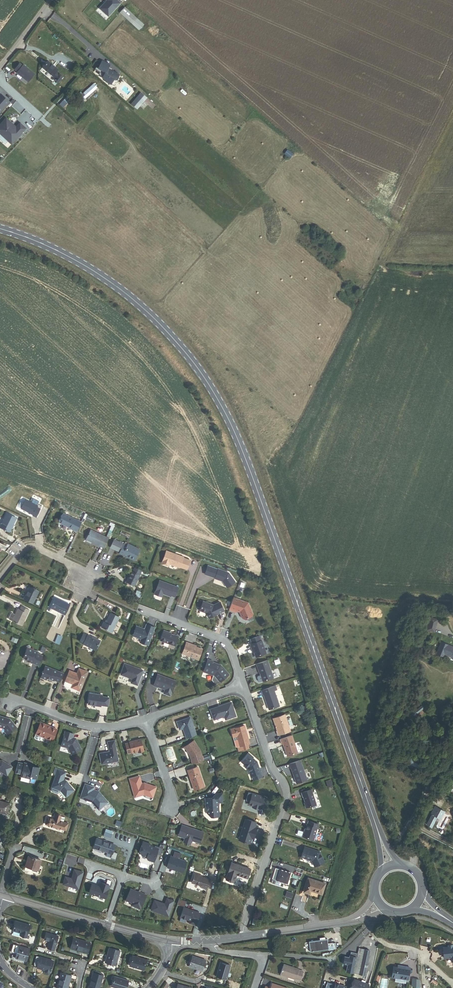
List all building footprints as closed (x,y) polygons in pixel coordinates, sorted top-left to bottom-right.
[(122,0),(107,0),(103,4),(111,12),(122,0)] [(143,25),(125,7),(120,12),(139,29),(143,25)] [(58,69),(48,61),(43,67),(55,78),(55,79),(58,82),(63,76),(59,73),(58,74),(56,72),(58,69)] [(114,80),(115,78),(117,75),(109,71),(109,72),(105,70),(105,69),(107,65),(100,61),(96,68),(94,67),(92,69),(97,72),(96,74),(101,77),(100,78),(104,80),(103,81),(108,84),(112,79),(114,80)] [(28,83),(35,75),(23,64),(22,65),(20,63),(14,70),(17,72),(16,73),(28,83)] [(81,95),(79,93),(77,96),(82,102),(97,88),(94,84),(81,95)] [(8,102),(0,95),(0,111),(8,102)] [(72,100),(68,96),(59,105),(63,109),(72,100)] [(8,128),(11,124),(5,119),(0,124),(0,135),(7,141),(9,140),(12,143),(25,128),(19,123),(15,127),(12,131),(8,128)] [(33,515),(37,508),(37,506),(25,500),(21,509),(33,515)] [(32,516),(36,518),(41,508),(38,507),(37,508),(33,515),(32,516)] [(9,532),(16,518),(7,514),(0,527),(0,528),(9,532)] [(76,532),(81,523),(63,514),(59,523),(69,527),(68,528),(76,532)] [(108,539),(115,525),(110,524),(109,525),(111,526),(106,538),(108,539)] [(104,548),(108,539),(106,538),(91,530),(86,540),(104,548)] [(120,553),(124,545),(114,541),(111,549),(120,553)] [(129,558),(134,561),(139,549),(128,544),(128,545),(127,546),(124,545),(120,553),(129,557),(129,558)] [(179,567),(183,557),(166,551),(162,563),(169,566),(169,564),(179,567)] [(235,582),(229,573),(218,569),(208,566),(205,574),(215,578),(215,579),(222,581),(227,587),(235,582)] [(126,583),(134,586),(140,575),(133,572),(131,571),(126,583)] [(175,597),(178,588),(160,580),(154,594),(162,597),(163,594),(170,596),(171,595),(175,597)] [(24,599),(33,603),(38,591),(30,587),(24,599)] [(252,612),(248,603),(233,597),(229,609),(236,612),(236,611),(239,612),(241,616),(244,617),(250,615),(252,612)] [(59,612),(65,615),(70,605),(61,601),(61,602),(54,599),(50,608),(59,612)] [(224,611),(220,602),(213,605),(203,601),(200,610),(206,613),(208,618),(224,611)] [(12,622),(22,626),(29,610),(21,607),(20,610),(18,609),(15,615),(12,621),(12,622)] [(101,627),(112,633),(119,618),(111,614),(107,621),(108,622),(107,624),(105,623),(103,622),(101,627)] [(434,631),(437,619),(430,617),(430,618),(424,616),(421,628),(427,629),(427,630),(434,631)] [(148,645),(154,627),(146,624),(144,630),(143,630),(142,628),(136,626),(133,636),(141,639),(140,642),(148,645)] [(178,636),(174,635),(171,634),(171,633),(164,630),(160,640),(175,646),(178,636)] [(79,642),(95,650),(100,642),(91,637),(84,634),(79,642)] [(261,640),(259,635),(250,638),(252,643),(250,644),(252,650),(253,649),(254,652),(255,657),(266,653),(261,640)] [(198,660),(202,649),(190,645),(190,644),(186,642),(182,654),(198,660)] [(448,645),(447,647),(445,646),(446,644),(441,642),(437,654),(443,656),(444,654),(452,658),(452,647),(448,645)] [(37,654),(38,652),(28,648),(24,658),(34,662),(33,663),(39,665),(43,656),(37,654)] [(229,674),(221,665),(220,665),(218,665),(219,664),(212,662),(213,661),(207,659),(203,672),(213,675),(220,682),(229,674)] [(273,678),(267,660),(256,664),(259,673),(260,673),(261,674),(261,675),(261,676),(263,681),(273,678)] [(137,685),(142,670),(125,664),(121,674),(132,679),(131,683),(137,685)] [(60,682),(63,673),(45,666),(41,677),(46,679),(47,678),(54,681),(54,680),(60,682)] [(80,691),(87,672),(79,669),(77,674),(69,671),(64,684),(64,685),(65,686),(70,688),(72,687),(80,691)] [(175,681),(157,674),(153,685),(157,687),(165,689),(164,693),(170,696),(175,681)] [(274,690),(277,690),(275,685),(261,690),(263,694),(264,694),(269,709),(279,706),(274,690)] [(108,706),(109,698),(102,697),(102,695),(90,693),(88,704),(97,706),(97,704),(101,705),(108,706)] [(236,716),(231,702),(210,709),(214,720),(224,716),(225,720),(236,716)] [(290,731),(285,715),(273,718),(277,731),(278,735),(290,731)] [(10,719),(0,716),(0,727),(4,728),(5,730),(4,731),(7,734),(16,727),(10,719)] [(196,735),(190,718),(177,722),(180,730),(183,729),(187,739),(196,735)] [(52,741),(57,729),(40,722),(36,734),(35,737),(35,738),(39,740),(40,740),(41,736),(52,741)] [(249,743),(244,725),(231,729),(233,737),(237,736),(240,746),(241,746),(242,750),(249,748),(248,744),(249,743)] [(81,749),(76,738),(72,737),(73,734),(65,731),(61,746),(68,748),(71,754),(81,749)] [(298,754),(292,737),(281,741),(282,746),(283,745),(288,758),(298,754)] [(143,750),(140,739),(129,742),(125,743),(128,753),(132,752),(132,753),(143,750)] [(117,753),(114,740),(108,742),(109,751),(104,752),(99,753),(101,764),(106,763),(118,761),(117,753)] [(203,761),(200,750),(194,741),(185,747),(190,755),(192,760),(191,760),(192,765),(203,761)] [(255,760),(252,758),(253,757),(249,753),(242,762),(248,768),(251,776),(261,772),(260,768),(259,768),(257,762),(256,762),(254,761),(255,760)] [(7,775),(12,767),(2,761),(0,760),(0,771),(7,775)] [(36,778),(39,768),(29,766),(30,764),(24,763),(24,764),(18,762),(16,772),(21,774),(21,776),(30,779),(30,777),(36,778)] [(308,781),(301,762),(290,766),(291,770),(292,770),(297,785),(308,781)] [(204,786),(198,767),(188,770),(194,790),(204,786)] [(58,793),(59,790),(60,790),(66,797),(74,790),(68,784),(66,782),(66,781),(63,780),(65,772),(58,770),(58,769),(55,768),(53,774),(56,775),(52,787),(51,790),(52,791),(57,793),(58,793)] [(156,787),(144,783),(142,784),(139,776),(130,779),(135,797),(144,794),(152,797),(156,787)] [(108,802),(99,791),(93,789),(94,787),(85,784),(80,798),(92,802),(99,810),(108,802)] [(317,806),(312,791),(302,794),(303,798),(304,798),(306,804),(305,805),(306,809),(317,806)] [(219,816),(218,802),(222,802),(222,793),(215,794),(213,798),(206,798),(206,805),(207,805),(207,813),(211,817),(219,816)] [(9,804),(0,802),(0,812),(6,814),(9,804)] [(426,825),(431,827),(437,817),(432,814),(426,825)] [(68,824),(63,822),(65,817),(55,815),(54,820),(48,818),(46,825),(66,831),(68,824)] [(313,840),(318,824),(308,821),(305,832),(304,831),(302,836),(313,840)] [(200,843),(203,832),(182,825),(178,836),(185,838),(183,842),(190,844),(192,840),(200,843)] [(112,854),(115,845),(106,842),(107,841),(104,840),(103,842),(96,839),(94,848),(112,854)] [(147,857),(148,860),(154,862),(156,856),(155,856),(156,853),(161,855),(163,849),(155,846),(154,848),(151,846),(151,845),(143,842),(141,846),(142,847),(141,852),(142,856),(147,857)] [(324,861),(319,852),(304,847),(301,857),(305,858),(311,861),(314,866),(324,861)] [(173,857),(171,856),(167,868),(183,874),(187,862),(180,860),(181,855),(174,852),(173,857)] [(33,867),(38,868),(41,860),(28,857),(26,866),(33,868),(33,867)] [(236,875),(247,878),(250,869),(232,863),(226,879),(234,882),(236,875)] [(270,878),(286,882),(289,873),(273,868),(270,878)] [(71,878),(65,876),(63,884),(78,889),(83,872),(74,869),(71,878)] [(201,888),(206,890),(210,879),(200,876),(200,875),(195,873),(192,883),(202,886),(201,888)] [(308,889),(319,893),(322,882),(306,877),(303,890),(308,892),(308,889)] [(92,884),(89,893),(105,898),(109,886),(100,883),(99,886),(92,884)] [(146,895),(138,892),(137,893),(135,892),(135,891),(130,889),(125,900),(132,903),(131,905),(140,909),(146,895)] [(151,910),(168,916),(174,901),(167,898),(165,904),(165,905),(162,904),(162,903),(154,900),(151,910)] [(183,908),(180,917),(190,921),(190,923),(196,925),(200,913),(183,908)] [(22,936),(26,937),(30,925),(16,921),(13,930),(21,933),(23,933),(22,936)] [(47,948),(54,950),(58,936),(46,933),(44,940),(49,941),(47,948)] [(83,952),(87,953),(90,942),(74,938),(71,947),(83,951),(83,952)] [(336,943),(327,944),(327,939),(325,940),(324,938),(319,939),(320,940),(315,941),(316,951),(328,949),(328,950),(336,949),(336,943)] [(15,958),(26,962),(30,949),(13,945),(11,952),(16,953),(15,958)] [(452,947),(448,947),(443,948),(444,958),(451,958),(451,962),(452,962),(452,947)] [(105,962),(116,965),(120,951),(109,948),(105,962)] [(353,973),(365,975),(369,957),(368,957),(370,951),(359,949),(357,954),(357,958),(353,973)] [(353,973),(357,954),(351,953),(349,958),(342,957),(341,963),(348,965),(346,972),(353,973)] [(130,966),(143,970),(146,960),(133,956),(130,966)] [(197,969),(202,971),(205,960),(193,956),(189,966),(197,968),(197,969)] [(45,969),(50,971),(53,961),(40,957),(37,967),(37,968),(42,969),(43,969),(45,969)] [(231,974),(228,973),(230,966),(221,963),(216,976),(226,979),(227,976),(230,977),(231,974)] [(297,979),(300,980),(303,972),(299,971),(300,970),(285,965),(281,975),(296,980),(297,979)] [(391,977),(408,980),(410,967),(406,967),(405,970),(397,969),(393,968),(391,977)] [(68,985),(69,982),(70,982),(72,976),(63,973),(62,976),(60,975),(56,987),(68,987),(69,985),(68,985)] [(103,976),(93,973),(89,987),(99,987),(103,976)] [(128,981),(115,977),(112,986),(117,987),(126,987),(128,981)] [(420,987),(420,979),(413,979),(412,986),(420,987)]
